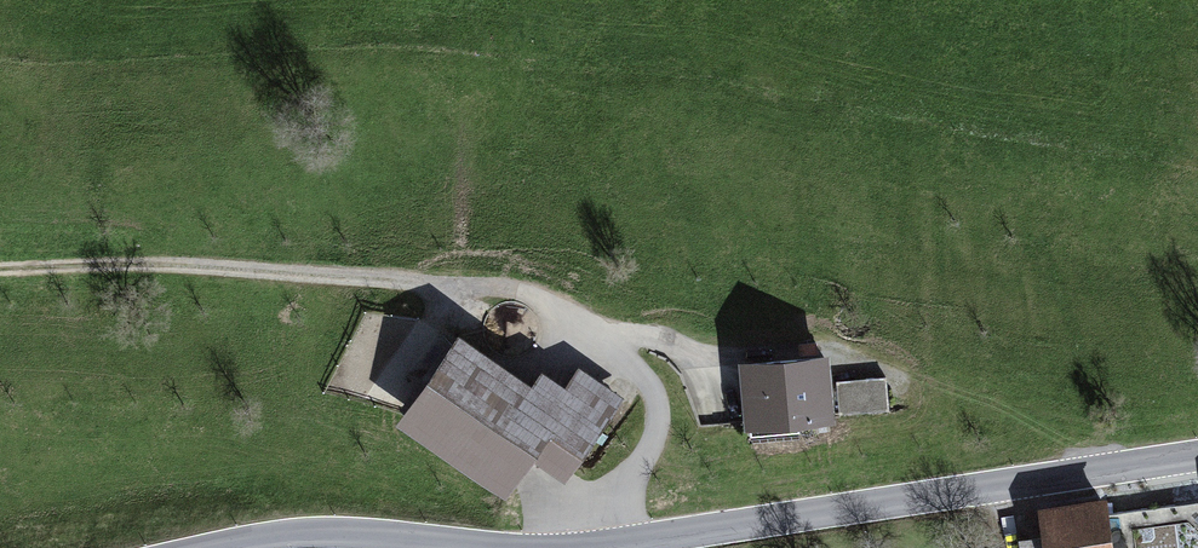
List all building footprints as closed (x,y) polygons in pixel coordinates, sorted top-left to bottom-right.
[(532,394),(459,346),(401,434),(510,507),(539,463),(573,486),(627,405),(582,374),(567,396),(542,379),(532,394)] [(1041,539),(1017,541),(1018,547),(1197,547),(1197,506),(1106,517),(1104,504),(1038,512),(1041,539)]
